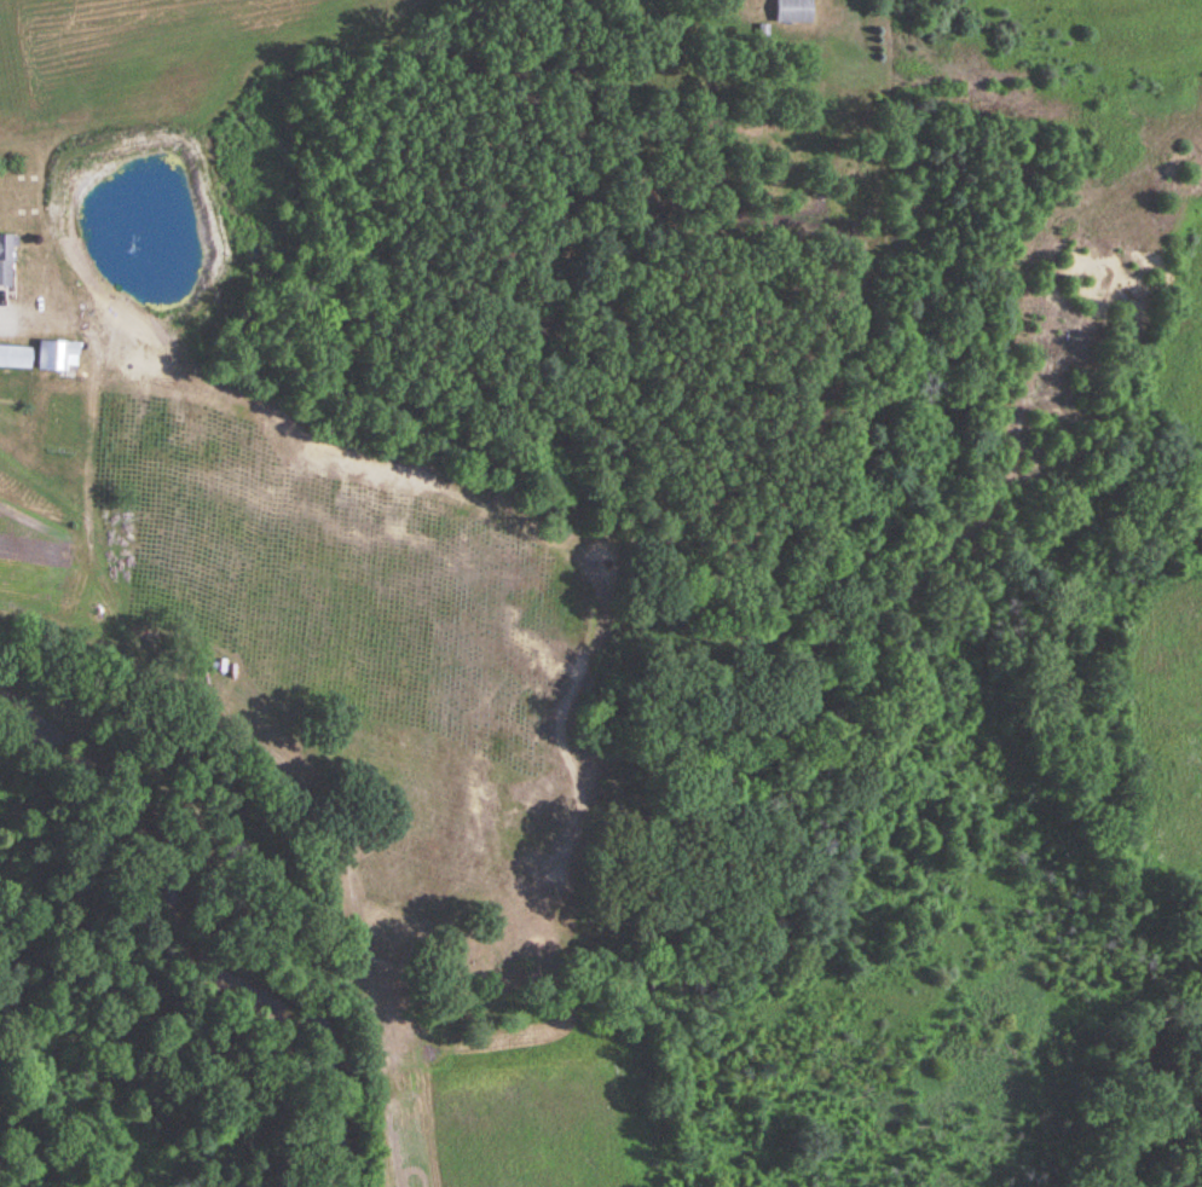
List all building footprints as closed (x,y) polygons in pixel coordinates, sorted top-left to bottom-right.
[(776,23),(812,23),(812,0),(776,0),(776,23)] [(10,287),(10,236),(0,236),(0,287),(10,287)] [(79,342),(39,342),(39,372),(69,372),(69,356),(79,356),(79,342)] [(33,349),(0,347),(0,368),(32,369),(33,349)]
